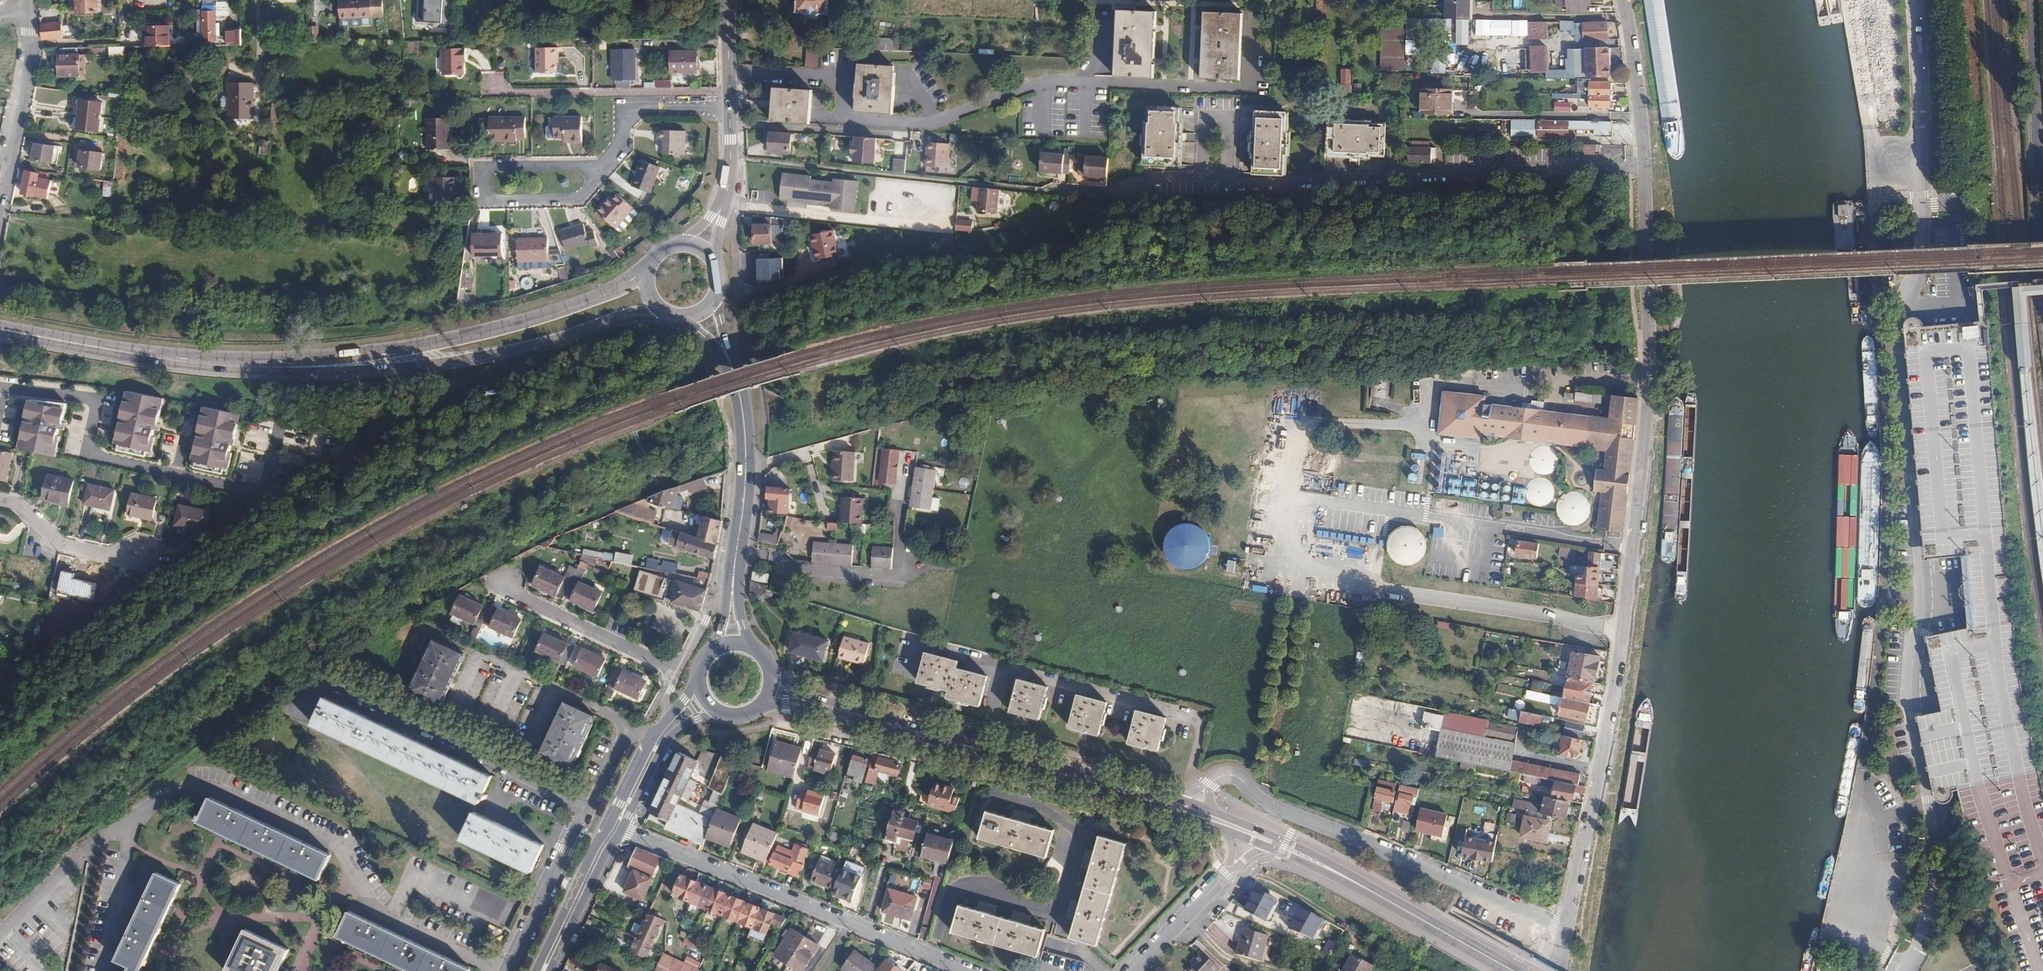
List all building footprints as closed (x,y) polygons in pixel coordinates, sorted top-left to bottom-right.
[(79,13),(99,12),(99,0),(78,0),(79,13)] [(372,18),(371,0),(339,0),(340,18),(372,18)] [(372,18),(385,17),(384,0),(371,0),(372,18)] [(443,0),(425,0),(424,20),(441,21),(443,0)] [(797,11),(828,12),(828,0),(797,0),(797,11)] [(1447,19),(1470,19),(1471,0),(1447,0),(1447,19)] [(1568,4),(1568,12),(1588,12),(1589,4),(1568,4)] [(1119,10),(1116,75),(1150,77),(1152,63),(1149,63),(1149,57),(1151,57),(1153,30),(1150,29),(1151,23),(1153,23),(1154,11),(1119,10)] [(215,38),(216,37),(215,11),(203,12),(204,41),(215,40),(215,38)] [(1205,65),(1204,78),(1240,80),(1243,13),(1208,12),(1207,26),(1210,26),(1209,32),(1207,32),(1205,58),(1208,58),(1208,64),(1205,65)] [(1476,35),(1528,37),(1528,20),(1476,18),(1476,35)] [(1535,20),(1535,40),(1550,40),(1549,21),(1535,20)] [(41,22),(43,39),(64,38),(63,21),(41,22)] [(1575,25),(1574,33),(1579,33),(1579,41),(1609,41),(1609,23),(1575,23),(1575,25)] [(1407,27),(1381,26),(1380,70),(1406,70),(1407,27)] [(149,46),(169,46),(168,28),(145,28),(145,36),(148,36),(149,46)] [(227,45),(243,44),(242,28),(227,28),(227,45)] [(216,45),(227,45),(227,37),(215,38),(216,45)] [(881,49),(894,49),(894,37),(880,38),(881,49)] [(1535,46),(1536,71),(1548,71),(1547,45),(1535,46)] [(1550,45),(1550,58),(1566,59),(1565,45),(1550,45)] [(125,46),(109,46),(109,57),(125,56),(125,46)] [(809,46),(807,66),(820,67),(822,46),(809,46)] [(464,58),(467,58),(467,47),(443,47),(444,74),(464,74),(464,62),(464,58)] [(80,48),(59,49),(59,76),(80,76),(80,48)] [(561,58),(564,58),(563,49),(537,49),(537,73),(562,73),(562,63),(561,58)] [(1576,50),(1577,78),(1610,76),(1610,49),(1576,50)] [(618,87),(631,87),(631,81),(635,81),(635,50),(613,50),(612,81),(617,81),(618,87)] [(697,51),(672,51),(672,72),(697,72),(697,51)] [(1435,58),(1434,72),(1446,73),(1446,58),(1435,58)] [(896,67),(861,65),(859,85),(857,85),(856,99),(858,99),(857,112),(893,115),(894,102),(896,102),(897,87),(895,87),(896,67)] [(1341,68),(1341,83),(1352,84),(1352,68),(1341,68)] [(229,82),(229,119),(254,119),(254,82),(229,82)] [(1591,83),(1591,91),(1592,91),(1592,95),(1612,96),(1612,84),(1591,83)] [(1343,85),(1343,93),(1353,94),(1353,86),(1343,85)] [(778,102),(778,107),(776,107),(775,121),(793,123),(811,124),(813,90),(777,88),(776,102),(778,102)] [(1423,89),(1422,106),(1451,106),(1452,90),(1423,89)] [(1591,99),(1591,107),(1611,108),(1612,96),(1592,95),(1591,99)] [(105,104),(84,101),(80,128),(101,131),(105,104)] [(1555,101),(1555,112),(1572,112),(1572,101),(1555,101)] [(1147,123),(1147,164),(1182,166),(1183,124),(1180,124),(1180,107),(1151,106),(1150,123),(1147,123)] [(1256,150),(1255,172),(1285,173),(1286,151),(1288,151),(1289,132),(1286,131),(1287,110),(1257,109),(1257,131),(1254,131),(1253,150),(1256,150)] [(582,116),(555,116),(555,138),(572,138),(572,142),(583,142),(582,116)] [(527,117),(492,117),(492,138),(509,138),(509,139),(519,139),(519,137),(527,137),(527,117)] [(450,119),(429,119),(430,150),(450,150),(450,119)] [(1329,120),(1328,154),(1369,155),(1369,153),(1385,154),(1386,124),(1370,124),(1370,121),(1329,120)] [(1578,123),(1577,130),(1577,131),(1595,131),(1595,137),(1602,137),(1602,140),(1613,140),(1613,123),(1578,123)] [(687,130),(659,131),(659,140),(667,141),(667,155),(687,155),(687,130)] [(771,131),(770,150),(791,153),(792,133),(771,131)] [(853,162),(875,163),(876,139),(855,137),(855,146),(854,154),(853,162)] [(951,144),(930,142),(928,165),(949,167),(951,144)] [(57,146),(37,143),(34,161),(54,164),(57,146)] [(1585,143),(1584,153),(1597,154),(1598,144),(1585,143)] [(1409,147),(1409,162),(1431,162),(1431,156),(1436,156),(1436,147),(1409,147)] [(1601,147),(1600,156),(1613,156),(1613,147),(1601,147)] [(103,152),(83,150),(81,167),(101,170),(103,152)] [(1073,156),(1044,154),(1043,172),(1072,174),(1073,156)] [(1082,156),(1080,174),(1109,177),(1110,158),(1082,156)] [(894,157),(893,172),(905,173),(906,158),(894,157)] [(643,162),(634,187),(652,194),(662,169),(643,162)] [(40,174),(27,172),(24,193),(49,198),(52,180),(39,178),(40,174)] [(785,173),(782,198),(798,200),(800,175),(785,173)] [(800,175),(798,200),(809,201),(810,201),(810,195),(816,196),(815,202),(822,202),(833,203),(832,208),(856,211),(860,181),(836,178),(835,182),(813,179),(814,176),(800,175)] [(435,191),(435,176),(429,176),(427,178),(426,191),(435,191)] [(456,178),(435,176),(434,201),(454,203),(456,178)] [(981,187),(979,211),(999,213),(1001,189),(1000,189),(981,187)] [(611,196),(598,211),(618,227),(635,207),(618,193),(613,198),(611,196)] [(809,201),(808,204),(822,206),(822,202),(815,202),(816,196),(810,195),(810,201),(809,201)] [(1080,198),(1079,209),(1087,209),(1088,199),(1080,198)] [(755,216),(756,244),(773,243),(773,217),(755,216)] [(957,220),(956,227),(972,224),(973,219),(957,217),(957,220)] [(585,224),(561,233),(567,252),(590,244),(592,248),(599,245),(594,231),(588,233),(585,224)] [(821,248),(823,257),(845,251),(839,228),(820,234),(823,247),(821,248)] [(501,235),(472,235),(473,256),(502,257),(501,235)] [(547,240),(517,240),(518,262),(547,261),(547,240)] [(784,257),(758,257),(758,281),(784,281),(784,257)] [(559,264),(560,278),(567,278),(566,264),(559,264)] [(1980,324),(1980,322),(1978,323),(1958,325),(1924,328),(1924,326),(1922,323),(1920,320),(1917,319),(1913,319),(1911,319),(1908,320),(1906,322),(1905,326),(1905,331),(1906,345),(1926,561),(1962,557),(1964,585),(1962,586),(1960,590),(1960,594),(1961,598),(1965,601),(1966,602),(1969,629),(1929,637),(1942,712),(1919,716),(1936,793),(1937,798),(1938,801),(1942,803),(1946,804),(1950,804),(1953,802),(1955,799),(1956,796),(1955,790),(1958,789),(1974,786),(1969,761),(1945,766),(1935,715),(1958,710),(1942,636),(1981,627),(1974,555),(1942,558),(1919,330),(1980,324)] [(1989,339),(1987,320),(1980,320),(1980,322),(1980,324),(1919,330),(1942,558),(1974,555),(1981,627),(1942,636),(1958,710),(1935,715),(1945,766),(1969,761),(1974,786),(2041,772),(2020,672),(1989,339)] [(2041,472),(2035,414),(2030,364),(2027,364),(2024,364),(2021,364),(2019,364),(2023,411),(2029,473),(2035,522),(2040,566),(2042,586),(2042,487),(2041,472)] [(1372,382),(1372,397),(1387,398),(1388,383),(1372,382)] [(124,390),(114,448),(152,454),(162,396),(124,390)] [(1603,397),(1577,394),(1576,402),(1602,404),(1603,397)] [(1613,406),(1612,421),(1514,408),(1515,403),(1457,396),(1452,433),(1475,436),(1474,441),(1482,442),(1484,432),(1498,434),(1496,454),(1527,457),(1529,438),(1594,446),(1593,451),(1607,453),(1605,471),(1598,470),(1597,474),(1610,475),(1613,448),(1621,449),(1625,424),(1637,425),(1640,401),(1638,401),(1614,398),(1614,402),(1611,402),(1610,406),(1613,406)] [(24,418),(18,446),(56,454),(60,436),(55,435),(57,425),(61,426),(65,407),(27,399),(23,417),(31,419),(31,420),(24,418)] [(229,473),(239,412),(201,406),(191,466),(229,473)] [(1603,493),(1599,530),(1624,533),(1637,425),(1625,424),(1621,449),(1613,448),(1610,475),(1597,474),(1595,491),(1603,493)] [(161,449),(173,452),(178,435),(165,432),(161,449)] [(1531,464),(1533,467),(1535,470),(1537,473),(1540,474),(1543,475),(1547,476),(1550,475),(1554,473),(1557,471),(1559,468),(1560,465),(1561,462),(1560,458),(1559,455),(1558,452),(1556,450),(1553,448),(1550,447),(1546,446),(1542,447),(1539,448),(1536,450),(1534,452),(1532,455),(1532,458),(1531,461),(1531,464)] [(242,449),(236,478),(259,483),(266,454),(242,449)] [(896,484),(899,451),(883,449),(880,483),(896,484)] [(13,453),(0,450),(0,480),(7,482),(13,453)] [(838,464),(836,478),(853,480),(855,451),(836,450),(834,463),(838,464)] [(1414,452),(1412,458),(1424,461),(1425,454),(1414,452)] [(937,470),(916,467),(910,505),(931,509),(937,470)] [(1520,480),(1520,483),(1525,483),(1526,481),(1530,481),(1531,476),(1526,475),(1526,478),(1523,477),(1522,480),(1520,480)] [(75,481),(49,476),(44,500),(51,501),(51,503),(69,507),(75,481)] [(1472,495),(1474,482),(1450,478),(1448,493),(1462,495),(1463,493),(1472,495)] [(1555,487),(1554,486),(1552,483),(1550,481),(1547,480),(1545,479),(1541,479),(1538,479),(1535,480),(1532,482),(1530,484),(1528,487),(1527,490),(1527,494),(1528,498),(1530,501),(1532,504),(1534,505),(1537,507),(1540,507),(1542,508),(1546,507),(1549,506),(1551,505),(1553,503),(1555,499),(1556,497),(1556,495),(1556,492),(1556,490),(1555,487)] [(115,489),(89,483),(85,503),(111,508),(115,489)] [(789,491),(769,488),(768,498),(772,499),(771,512),(787,514),(789,491)] [(670,493),(671,489),(650,497),(649,502),(673,508),(676,499),(675,495),(670,493)] [(156,497),(133,492),(128,512),(152,517),(156,497)] [(1580,494),(1578,494),(1576,494),(1574,494),(1571,495),(1568,496),(1565,499),(1562,503),(1560,507),(1560,511),(1561,515),(1562,518),(1564,521),(1567,523),(1569,525),(1572,525),(1575,526),(1578,526),(1582,525),(1585,523),(1587,522),(1589,519),(1590,517),(1591,514),(1592,511),(1592,507),(1591,504),(1590,502),(1588,499),(1587,498),(1585,497),(1582,495),(1580,494)] [(861,522),(862,514),(859,514),(859,508),(862,508),(863,498),(842,496),(840,521),(861,522)] [(1439,498),(1436,508),(1447,511),(1450,500),(1439,498)] [(205,530),(210,509),(180,502),(176,523),(205,530)] [(628,507),(618,511),(642,519),(644,513),(628,507)] [(719,546),(722,522),(704,516),(698,538),(719,546)] [(1212,557),(1213,554),(1215,549),(1215,543),(1214,538),(1212,533),(1209,529),(1204,525),(1200,523),(1194,521),(1187,521),(1183,522),(1178,524),(1173,529),(1170,532),(1167,538),(1166,542),(1166,549),(1168,554),(1170,560),(1174,563),(1179,567),(1185,569),(1191,570),(1197,569),(1202,567),(1206,564),(1209,561),(1212,557)] [(842,531),(843,523),(828,522),(827,530),(842,531)] [(1397,534),(1393,538),(1392,540),(1391,544),(1391,548),(1392,553),(1394,557),(1397,561),(1400,563),(1405,565),(1409,565),(1413,565),(1417,563),(1421,559),(1424,556),(1426,552),(1427,547),(1426,542),(1424,537),(1422,534),(1418,532),(1415,530),(1411,529),(1407,529),(1402,530),(1399,532),(1397,534)] [(669,544),(715,559),(719,546),(698,538),(674,530),(669,544)] [(760,542),(766,543),(777,545),(780,537),(760,534),(760,542)] [(554,538),(540,546),(550,548),(554,538)] [(1521,543),(1519,556),(1539,559),(1541,545),(1521,543)] [(849,551),(809,544),(806,565),(846,572),(849,551)] [(584,549),(582,560),(609,565),(611,554),(584,549)] [(1577,550),(1576,559),(1591,561),(1592,552),(1577,550)] [(1592,552),(1591,561),(1590,569),(1602,570),(1603,562),(1604,554),(1592,552)] [(663,570),(678,574),(681,558),(668,554),(663,570)] [(888,557),(869,554),(865,575),(884,578),(888,557)] [(1235,573),(1237,560),(1229,559),(1227,572),(1235,573)] [(659,569),(614,560),(611,568),(654,584),(659,569)] [(1580,577),(1579,583),(1600,586),(1602,570),(1590,569),(1575,567),(1573,576),(1580,577)] [(532,586),(562,600),(571,582),(540,568),(532,586)] [(87,606),(92,584),(80,581),(79,583),(72,582),(73,579),(63,577),(58,599),(87,606)] [(128,593),(131,580),(120,577),(116,590),(128,593)] [(602,594),(572,580),(563,598),(593,612),(602,594)] [(674,602),(701,613),(707,591),(680,581),(680,583),(670,580),(666,595),(675,598),(674,602)] [(755,582),(752,594),(765,597),(767,589),(768,585),(755,582)] [(1579,588),(1577,597),(1598,600),(1599,590),(1579,588)] [(461,598),(455,613),(484,627),(486,623),(493,609),(465,596),(461,598)] [(493,609),(486,623),(515,637),(523,620),(503,609),(495,605),(493,609)] [(475,627),(471,635),(477,638),(481,630),(475,627)] [(796,633),(791,652),(824,661),(830,641),(796,633)] [(547,634),(538,651),(568,665),(569,662),(576,647),(547,634)] [(467,651),(437,636),(434,644),(436,646),(430,658),(428,657),(423,667),(425,669),(419,681),(417,680),(413,687),(443,701),(467,651)] [(845,636),(844,640),(870,647),(871,643),(845,636)] [(867,660),(870,647),(844,640),(840,657),(851,660),(852,656),(867,660)] [(1327,641),(1325,653),(1335,654),(1337,643),(1327,641)] [(576,647),(569,662),(599,676),(607,659),(578,645),(576,647)] [(927,650),(920,679),(936,683),(937,679),(943,680),(943,682),(952,684),(950,694),(960,696),(961,693),(966,694),(965,698),(981,702),(988,674),(957,666),(959,659),(927,650)] [(1575,652),(1569,678),(1596,683),(1602,658),(1575,652)] [(619,666),(610,684),(640,698),(648,680),(619,666)] [(1177,671),(1177,673),(1178,675),(1178,676),(1179,677),(1181,677),(1183,677),(1185,676),(1186,675),(1186,674),(1190,673),(1189,669),(1185,670),(1184,669),(1183,669),(1182,669),(1180,669),(1178,670),(1177,671)] [(1569,678),(1566,695),(1565,700),(1591,706),(1596,683),(1569,678)] [(1532,680),(1532,690),(1543,691),(1544,681),(1532,680)] [(1015,693),(1010,711),(1024,715),(1024,713),(1029,714),(1029,717),(1040,719),(1048,688),(1022,681),(1019,694),(1015,693)] [(1529,692),(1528,699),(1545,703),(1547,696),(1529,692)] [(1547,696),(1545,703),(1558,705),(1560,699),(1556,698),(1550,696),(1547,696)] [(327,697),(313,724),(479,803),(492,776),(327,697)] [(1076,709),(1071,728),(1083,731),(1084,729),(1089,730),(1088,732),(1100,735),(1108,703),(1082,697),(1079,709),(1076,709)] [(1565,700),(1561,716),(1587,722),(1591,706),(1565,700)] [(568,702),(544,752),(574,766),(577,759),(574,757),(580,745),(583,747),(588,735),(585,734),(591,722),(594,723),(597,716),(568,702)] [(1167,719),(1141,712),(1138,725),(1134,724),(1130,744),(1142,747),(1143,744),(1147,745),(1147,748),(1159,751),(1167,719)] [(1522,721),(1522,723),(1541,727),(1543,717),(1524,713),(1522,721)] [(1518,729),(1444,714),(1437,757),(1510,772),(1512,761),(1518,729)] [(1569,722),(1566,735),(1583,739),(1585,731),(1598,734),(1599,729),(1569,722)] [(1558,744),(1557,753),(1574,756),(1576,760),(1583,755),(1581,753),(1583,741),(1566,737),(1565,737),(1563,745),(1558,744)] [(1421,752),(1437,755),(1439,742),(1423,739),(1421,752)] [(775,743),(769,769),(795,775),(803,747),(785,743),(784,745),(775,743)] [(836,754),(813,748),(808,767),(810,768),(811,766),(813,767),(813,768),(831,773),(836,754)] [(902,758),(881,753),(875,752),(870,767),(867,781),(875,783),(879,769),(898,774),(902,758)] [(681,753),(672,770),(690,779),(692,776),(699,761),(681,753)] [(722,755),(709,788),(714,790),(723,795),(731,777),(738,759),(722,755)] [(870,760),(854,755),(849,773),(848,778),(863,782),(867,767),(867,768),(870,760)] [(1552,769),(1512,761),(1510,772),(1526,775),(1550,780),(1552,769)] [(1582,775),(1552,769),(1550,780),(1577,786),(1578,786),(1580,786),(1582,775)] [(672,770),(664,788),(682,796),(685,798),(688,792),(692,794),(698,783),(698,782),(690,779),(672,770)] [(1526,775),(1525,783),(1552,788),(1553,785),(1556,785),(1554,799),(1571,802),(1574,803),(1575,793),(1577,786),(1550,780),(1526,775)] [(1306,779),(1304,789),(1314,791),(1316,780),(1306,779)] [(592,784),(583,780),(579,788),(588,793),(592,784)] [(1380,781),(1378,789),(1379,789),(1396,793),(1398,785),(1381,781),(1380,781)] [(934,784),(929,805),(957,812),(960,799),(953,797),(955,789),(934,784)] [(709,797),(711,790),(698,786),(696,793),(709,797)] [(1401,786),(1394,812),(1409,815),(1412,805),(1413,805),(1417,789),(1401,786)] [(1577,786),(1575,793),(1586,795),(1587,788),(1580,786),(1578,786),(1577,786)] [(670,821),(667,829),(703,845),(706,837),(716,812),(704,807),(701,814),(678,804),(682,796),(664,788),(652,813),(670,821)] [(802,789),(796,809),(799,809),(799,808),(802,808),(802,810),(820,814),(825,795),(802,789)] [(1379,789),(1374,811),(1382,812),(1385,801),(1394,802),(1396,793),(1379,789)] [(707,801),(704,807),(716,812),(717,810),(723,795),(714,790),(710,802),(707,801)] [(328,853),(207,796),(195,821),(218,831),(228,837),(254,849),(264,853),(293,867),(301,871),(316,878),(328,853)] [(930,797),(922,796),(920,804),(928,805),(930,797)] [(1490,804),(1505,807),(1528,812),(1543,815),(1545,806),(1516,801),(1515,802),(1492,797),(1490,804)] [(1545,806),(1543,815),(1568,820),(1571,802),(1554,799),(1546,797),(1545,806)] [(716,812),(706,837),(722,844),(723,840),(733,844),(742,819),(717,810),(716,812)] [(1422,810),(1417,831),(1443,838),(1448,817),(1422,810)] [(531,871),(544,844),(475,811),(462,838),(531,871)] [(894,811),(886,839),(898,842),(899,836),(914,839),(918,824),(905,820),(905,819),(904,818),(905,814),(894,811)] [(984,830),(981,839),(1047,858),(1055,833),(1031,826),(1033,817),(1016,812),(1013,820),(989,814),(986,820),(981,819),(978,828),(984,830)] [(1509,812),(1506,822),(1518,825),(1521,815),(1509,812)] [(1527,818),(1523,838),(1547,843),(1551,824),(1541,822),(1527,818)] [(754,824),(743,848),(753,851),(751,855),(767,862),(779,834),(754,824)] [(928,835),(923,857),(949,864),(955,841),(928,835)] [(1494,861),(1498,843),(1467,837),(1464,855),(1473,857),(1473,859),(1484,861),(1485,859),(1494,861)] [(1099,948),(1128,846),(1102,838),(1097,856),(1088,853),(1083,870),(1092,873),(1082,907),(1073,905),(1069,922),(1077,924),(1073,940),(1099,948)] [(779,847),(797,854),(790,871),(789,874),(799,878),(812,848),(800,844),(798,851),(779,844),(779,847)] [(779,847),(772,864),(790,871),(797,854),(779,847)] [(635,870),(654,878),(662,859),(637,848),(628,867),(635,870)] [(821,858),(812,880),(821,884),(822,882),(827,885),(827,887),(834,890),(841,871),(833,868),(835,863),(821,858)] [(848,860),(835,892),(853,899),(865,867),(848,860)] [(635,870),(626,891),(645,900),(654,878),(635,870)] [(177,882),(153,871),(111,958),(125,965),(122,970),(139,970),(136,970),(145,950),(150,940),(164,911),(168,902),(177,882)] [(682,876),(674,894),(689,900),(697,882),(682,876)] [(697,882),(689,900),(700,905),(708,886),(697,882)] [(708,886),(700,905),(710,909),(718,891),(708,886)] [(718,891),(710,909),(726,915),(734,897),(718,891)] [(890,892),(884,913),(912,922),(918,900),(890,892)] [(1260,893),(1250,912),(1268,921),(1278,901),(1260,893)] [(734,897),(726,915),(739,920),(747,902),(734,897)] [(1286,900),(1279,910),(1291,917),(1288,922),(1291,924),(1301,909),(1286,900)] [(747,902),(739,920),(742,922),(753,926),(761,908),(747,902)] [(955,933),(1040,958),(1048,930),(1030,926),(1032,916),(1016,911),(1013,921),(996,916),(999,907),(982,902),(979,911),(963,906),(955,933)] [(761,908),(753,926),(768,932),(775,914),(761,908)] [(649,913),(663,920),(666,915),(652,909),(649,913)] [(469,967),(352,913),(346,910),(335,934),(358,944),(367,949),(395,962),(406,967),(414,970),(467,970),(469,967)] [(649,913),(640,932),(632,929),(630,934),(638,937),(652,944),(663,920),(649,913)] [(1315,942),(1325,921),(1313,915),(1303,936),(1315,942)] [(285,948),(276,943),(260,936),(241,927),(232,947),(221,969),(226,970),(274,970),(277,964),(285,948)] [(793,929),(776,956),(790,964),(807,937),(793,929)] [(1245,931),(1239,955),(1263,962),(1270,937),(1245,931)] [(607,938),(632,950),(634,946),(622,940),(623,939),(609,933),(607,938)] [(638,937),(634,946),(632,950),(646,957),(649,951),(652,944),(638,937)] [(790,964),(802,970),(804,970),(819,945),(807,937),(790,964)] [(649,951),(646,957),(660,963),(663,957),(649,951)] [(845,969),(847,970),(875,970),(877,967),(857,952),(845,969)] [(1191,970),(1221,970),(1202,953),(1197,959),(1200,962),(1195,966),(1191,970)] [(656,970),(698,970),(699,970),(682,962),(681,965),(663,957),(660,963),(656,970)] [(1349,970),(1373,970),(1375,967),(1356,957),(1349,970)] [(881,970),(903,970),(889,961),(881,970)] [(603,962),(599,970),(623,970),(603,962)]
